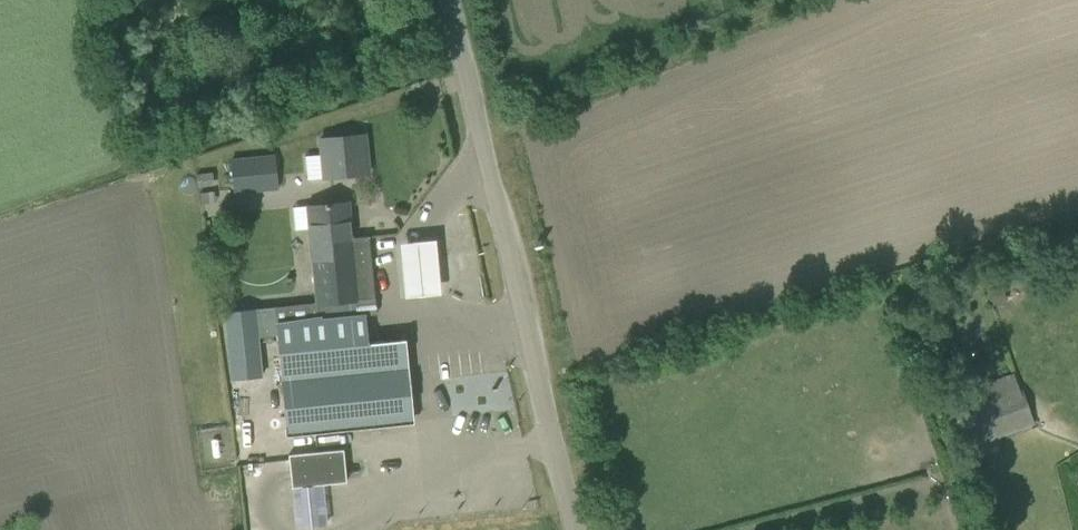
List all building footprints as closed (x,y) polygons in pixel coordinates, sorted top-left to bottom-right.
[(320,137),(324,178),(369,173),(365,133),(320,137)] [(275,154),(230,159),(234,195),(279,191),(275,154)] [(275,334),(285,434),(409,422),(401,341),(367,344),(364,316),(375,315),(367,236),(349,238),(346,202),(306,206),(315,301),(224,310),(226,339),(246,337),(275,334)] [(440,300),(435,243),(399,247),(405,304),(440,300)] [(992,400),(959,412),(970,446),(1034,424),(1022,390),(1019,391),(1013,373),(986,382),(992,400)] [(287,454),(294,529),(328,525),(324,484),(345,481),(342,449),(287,454)]
